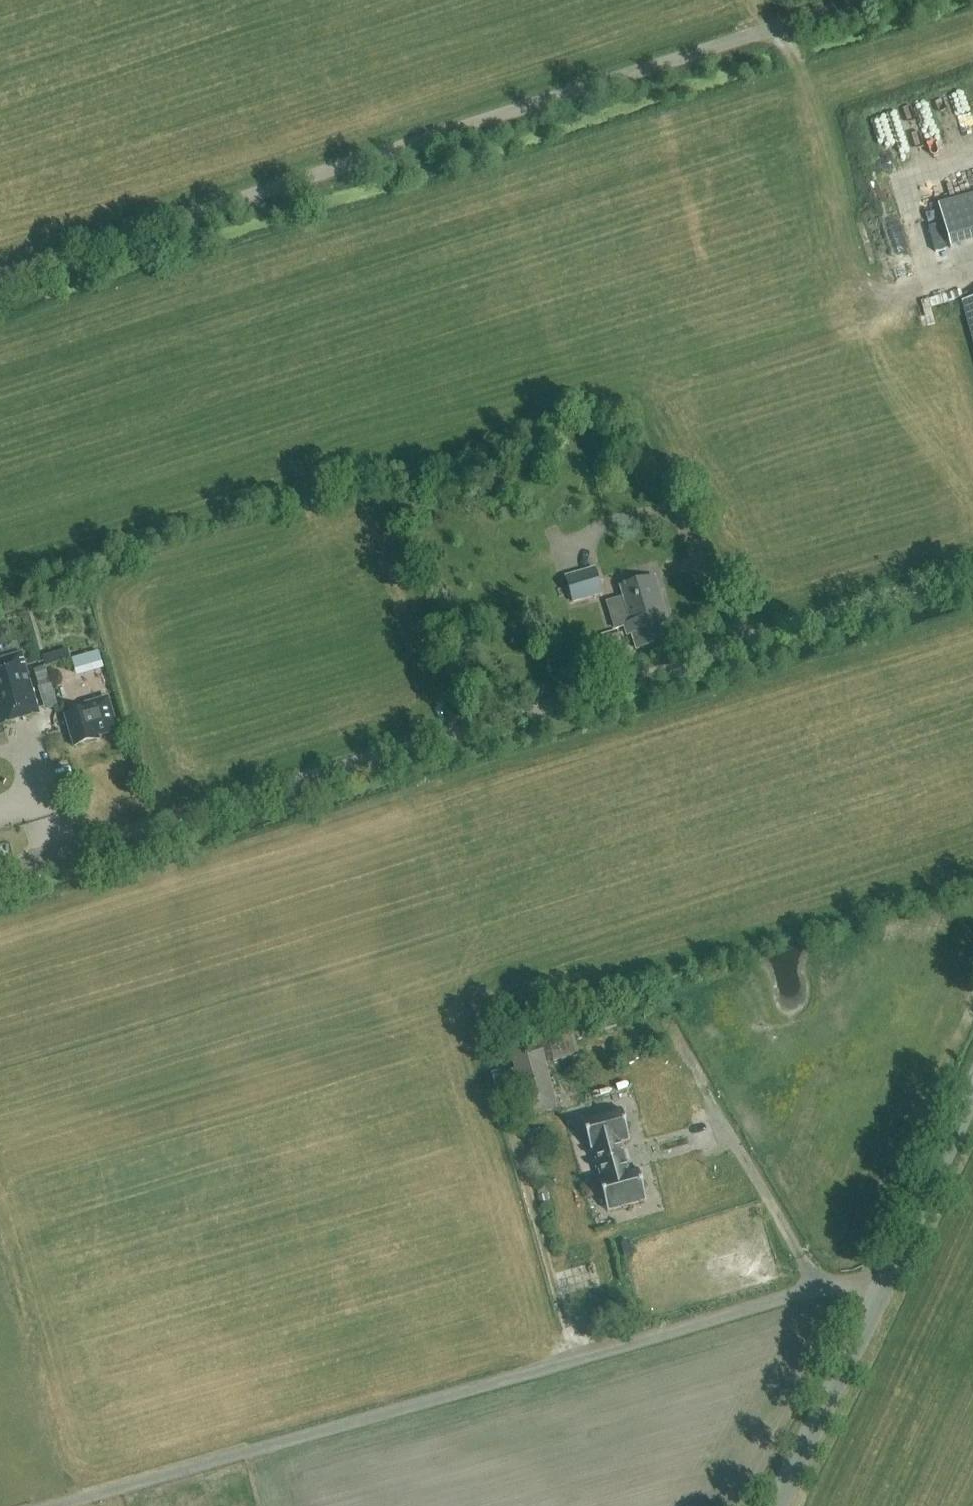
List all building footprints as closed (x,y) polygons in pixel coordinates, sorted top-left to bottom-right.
[(932,200),(957,193),(954,182),(929,188),(932,200)] [(936,204),(948,246),(972,239),(972,193),(936,204)] [(939,223),(928,226),(936,251),(947,248),(939,223)] [(962,303),(972,344),(972,300),(962,303)] [(571,601),(601,593),(594,569),(564,577),(571,601)] [(671,626),(658,580),(624,590),(635,626),(627,628),(630,637),(634,635),(639,653),(666,645),(662,629),(671,626)] [(601,635),(604,645),(619,640),(616,631),(601,635)] [(100,650),(86,654),(91,671),(105,668),(100,650)] [(39,713),(22,652),(0,658),(0,723),(39,713)] [(50,683),(38,686),(45,710),(57,706),(50,683)] [(112,721),(106,698),(85,704),(87,711),(66,717),(75,747),(98,740),(94,726),(112,721)] [(513,1050),(530,1112),(557,1105),(545,1064),(578,1054),(572,1033),(513,1050)] [(623,1109),(584,1120),(593,1151),(596,1150),(604,1179),(601,1180),(610,1211),(649,1200),(640,1169),(631,1172),(623,1143),(632,1140),(623,1109)]
